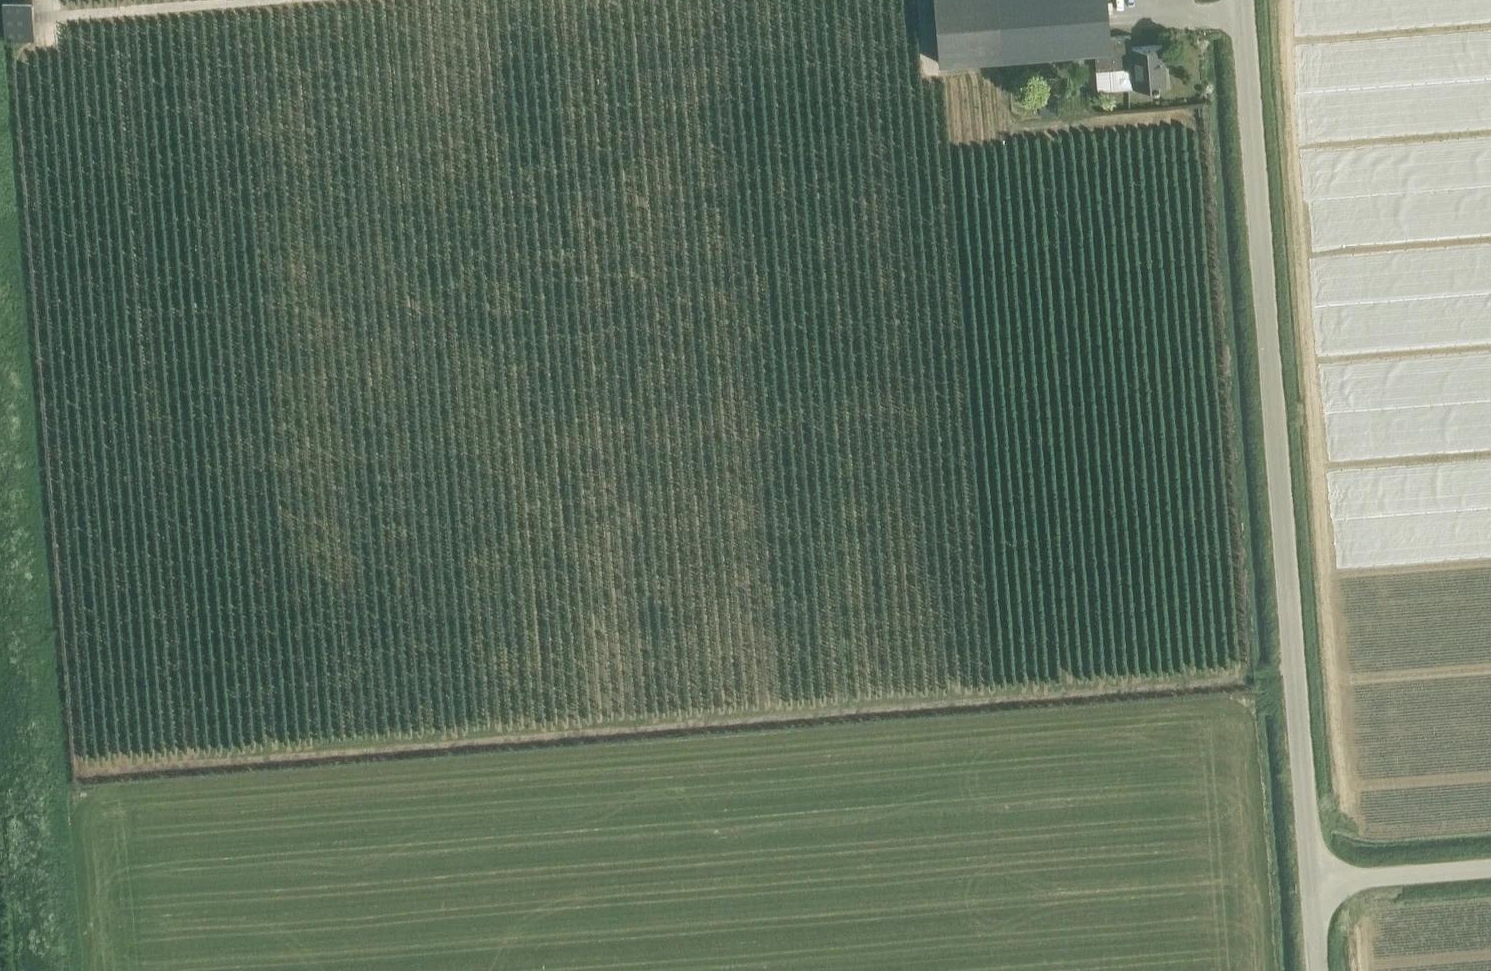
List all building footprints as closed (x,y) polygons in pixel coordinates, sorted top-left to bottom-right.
[(28,0),(2,0),(3,37),(29,36),(28,0)] [(1033,55),(1095,50),(1097,70),(1112,68),(1113,88),(1154,85),(1154,87),(1159,86),(1159,85),(1166,84),(1163,44),(1132,46),(1131,34),(1110,36),(1107,0),(1029,0),(1033,55)]
